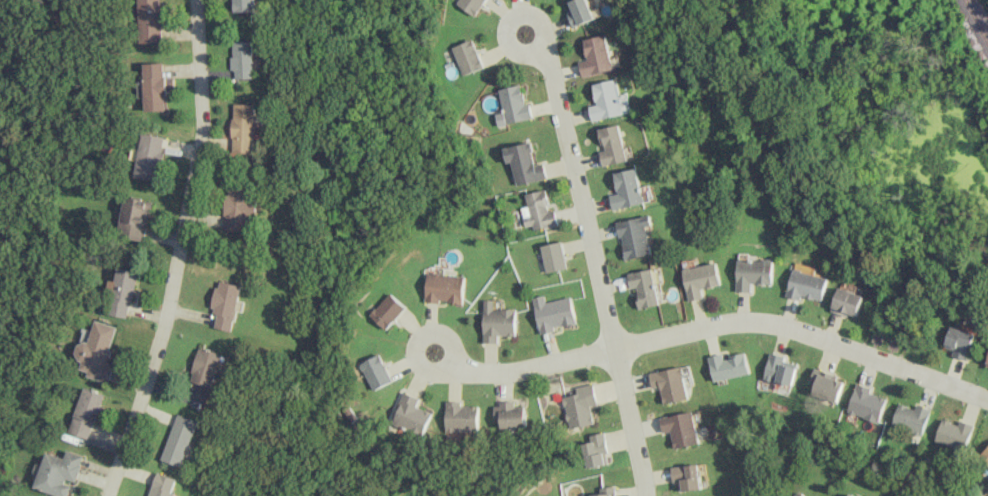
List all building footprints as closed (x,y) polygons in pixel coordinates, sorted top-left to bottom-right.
[(159,0),(135,0),(137,42),(161,41),(159,0)] [(257,11),(257,0),(232,0),(232,11),(257,11)] [(456,3),(474,16),(485,0),(458,0),(456,3)] [(574,27),(596,18),(588,0),(572,0),(570,1),(574,11),(569,14),(574,27)] [(588,60),(581,61),(584,76),(614,69),(607,34),(583,39),(588,60)] [(447,58),(454,56),(461,75),(484,67),(473,39),(444,49),(447,58)] [(254,78),(253,40),(231,41),(232,78),(254,78)] [(141,63),(141,80),(136,80),(137,98),(142,98),(142,111),(164,110),(162,62),(141,63)] [(593,121),(625,113),(617,79),(593,84),(598,104),(590,106),(593,121)] [(254,104),(232,103),(231,152),(253,152),(254,104)] [(600,128),(604,150),(601,151),(603,165),(627,161),(621,124),(600,128)] [(164,137),(140,133),(133,176),(156,180),(164,137)] [(502,147),(505,162),(510,161),(515,185),(546,179),(543,163),(535,164),(531,142),(502,147)] [(614,173),(618,193),(610,195),(613,210),(645,202),(636,168),(614,173)] [(246,230),(248,183),(225,182),(222,229),(246,230)] [(524,193),(527,206),(520,207),(525,230),(557,223),(554,209),(550,210),(546,189),(524,193)] [(118,236),(144,241),(151,201),(125,196),(118,236)] [(616,222),(625,260),(653,254),(646,227),(653,225),(650,214),(616,222)] [(544,272),(566,269),(563,242),(541,244),(544,272)] [(774,284),(774,259),(738,259),(738,292),(753,292),(753,283),(774,284)] [(723,285),(718,261),(683,269),(690,301),(705,297),(703,289),(723,285)] [(126,318),(137,271),(115,267),(105,313),(126,318)] [(627,274),(631,289),(635,288),(640,309),(661,304),(652,268),(627,274)] [(823,301),(828,276),(793,270),(788,295),(823,301)] [(425,273),(424,301),(462,303),(464,275),(425,273)] [(240,285),(216,280),(209,313),(215,314),(213,327),(230,331),(240,285)] [(858,318),(864,294),(838,288),(832,311),(858,318)] [(385,330),(405,307),(389,292),(368,315),(385,330)] [(539,332),(576,324),(570,296),(545,302),(543,295),(531,297),(539,332)] [(497,335),(515,336),(516,309),(492,308),(492,300),(483,299),(482,342),(497,343),(497,335)] [(115,326),(93,320),(86,343),(76,340),(71,357),(80,359),(76,372),(106,381),(110,365),(104,363),(115,326)] [(975,334),(951,326),(945,347),(954,350),(952,355),(967,360),(975,334)] [(227,356),(198,347),(187,381),(209,387),(216,367),(222,369),(227,356)] [(358,363),(371,390),(392,381),(379,353),(358,363)] [(709,357),(715,382),(751,373),(746,353),(725,358),(724,353),(709,357)] [(797,364),(782,362),(783,355),(768,353),(765,380),(794,384),(797,364)] [(650,373),(653,389),(661,387),(664,404),(689,399),(683,366),(650,373)] [(815,384),(812,392),(837,402),(845,382),(814,370),(810,381),(815,384)] [(570,429),(594,423),(590,406),(598,404),(593,383),(561,390),(570,429)] [(878,423),(887,398),(872,393),(873,389),(858,383),(847,411),(878,423)] [(87,438),(101,393),(80,386),(66,432),(87,438)] [(431,412),(416,406),(419,398),(402,392),(390,424),(422,436),(431,412)] [(448,430),(478,431),(478,406),(457,405),(458,401),(449,401),(448,430)] [(891,425),(921,435),(930,409),(916,404),(915,408),(899,403),(891,425)] [(525,428),(525,409),(500,410),(500,428),(525,428)] [(671,431),(675,448),(699,443),(693,411),(661,417),(664,433),(671,431)] [(180,466),(195,420),(174,413),(159,459),(180,466)] [(934,439),(955,448),(954,452),(962,455),(974,425),(958,419),(956,424),(943,419),(934,439)] [(589,435),(591,441),(582,443),(587,468),(606,464),(604,454),(608,453),(604,432),(589,435)] [(979,454),(987,464),(987,446),(979,454)] [(59,495),(66,495),(70,482),(73,483),(82,455),(65,449),(62,457),(44,452),(33,488),(59,495)] [(671,466),(673,482),(679,482),(679,491),(701,489),(699,464),(671,466)] [(177,479),(156,472),(148,495),(171,495),(177,479)] [(615,486),(600,487),(601,494),(582,494),(582,495),(615,495),(615,486)]
